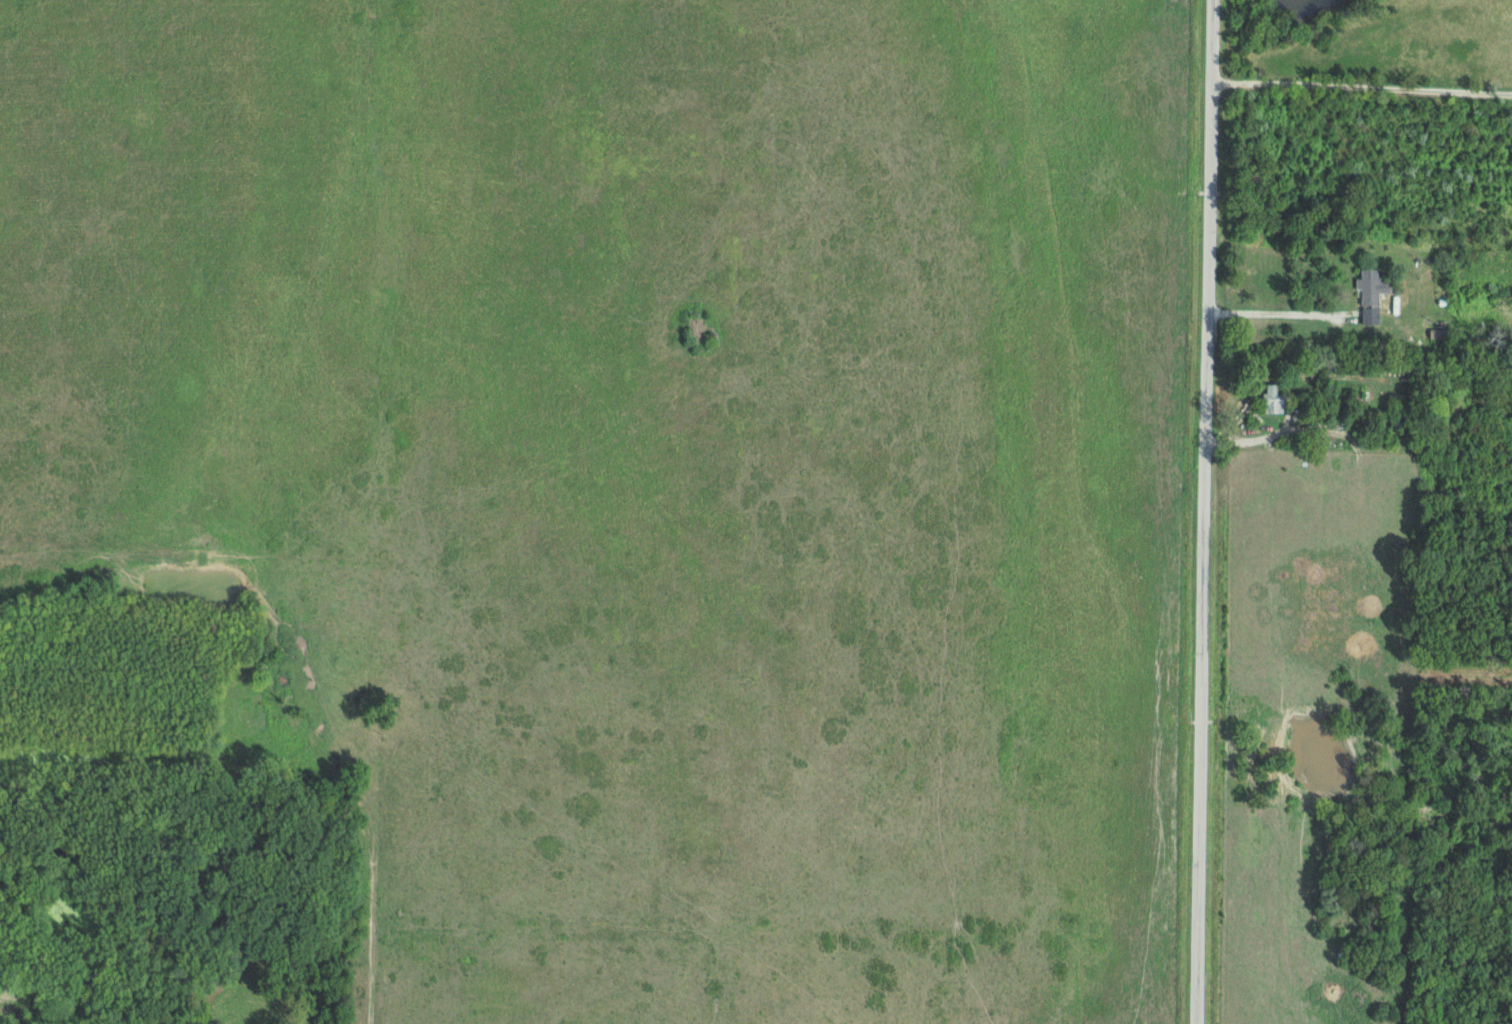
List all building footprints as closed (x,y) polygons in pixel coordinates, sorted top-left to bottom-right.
[(1391,281),(1382,281),(1382,270),(1363,269),(1362,325),(1380,325),(1381,293),(1391,294),(1391,281)] [(1263,386),(1263,415),(1290,415),(1290,394),(1279,394),(1279,386),(1263,386)]
